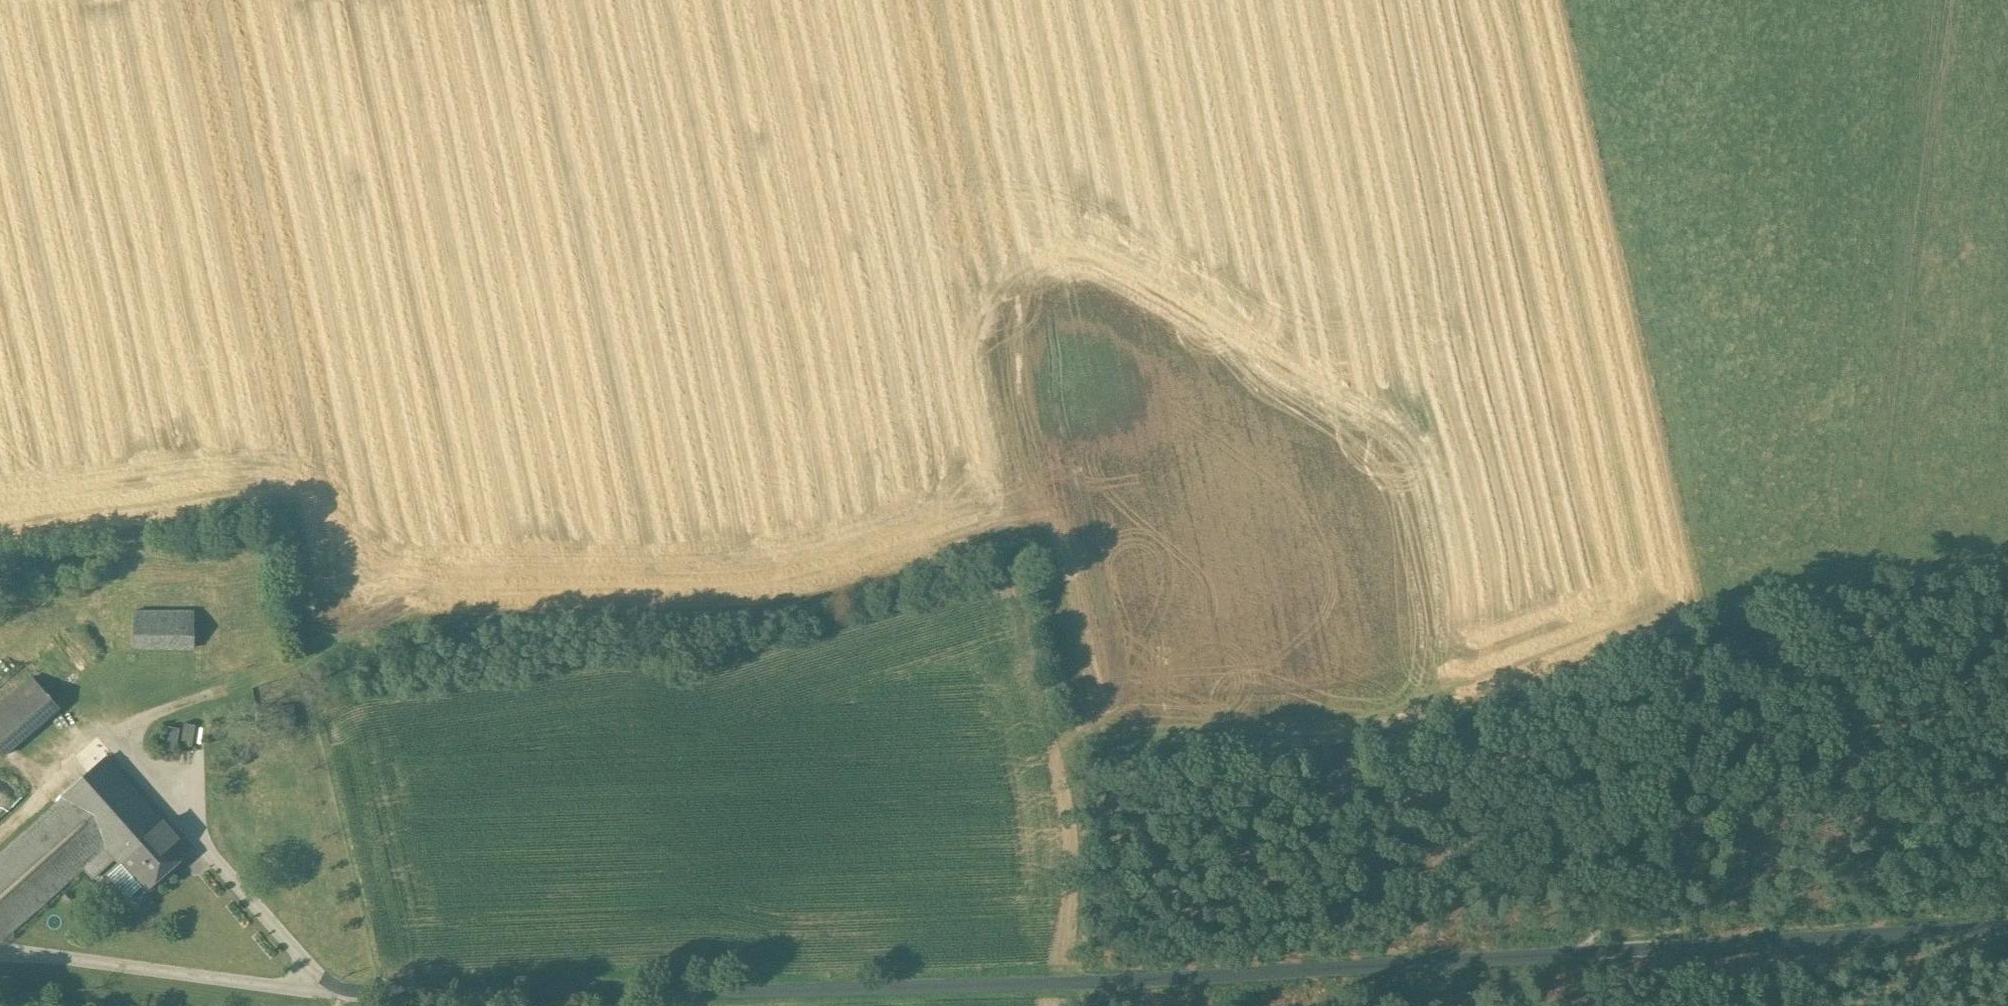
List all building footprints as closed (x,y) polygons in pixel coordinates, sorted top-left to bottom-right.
[(196,613),(136,613),(135,648),(196,648),(196,613)] [(0,708),(0,752),(4,756),(60,708),(51,698),(35,678),(0,708)] [(197,725),(185,723),(182,746),(193,748),(197,725)] [(181,729),(169,727),(165,749),(177,751),(181,729)] [(154,814),(105,758),(63,796),(65,799),(112,852),(154,814)] [(0,856),(0,939),(81,867),(92,879),(117,857),(112,852),(65,799),(0,856)] [(154,814),(112,852),(117,857),(145,889),(173,865),(188,851),(154,814)]
